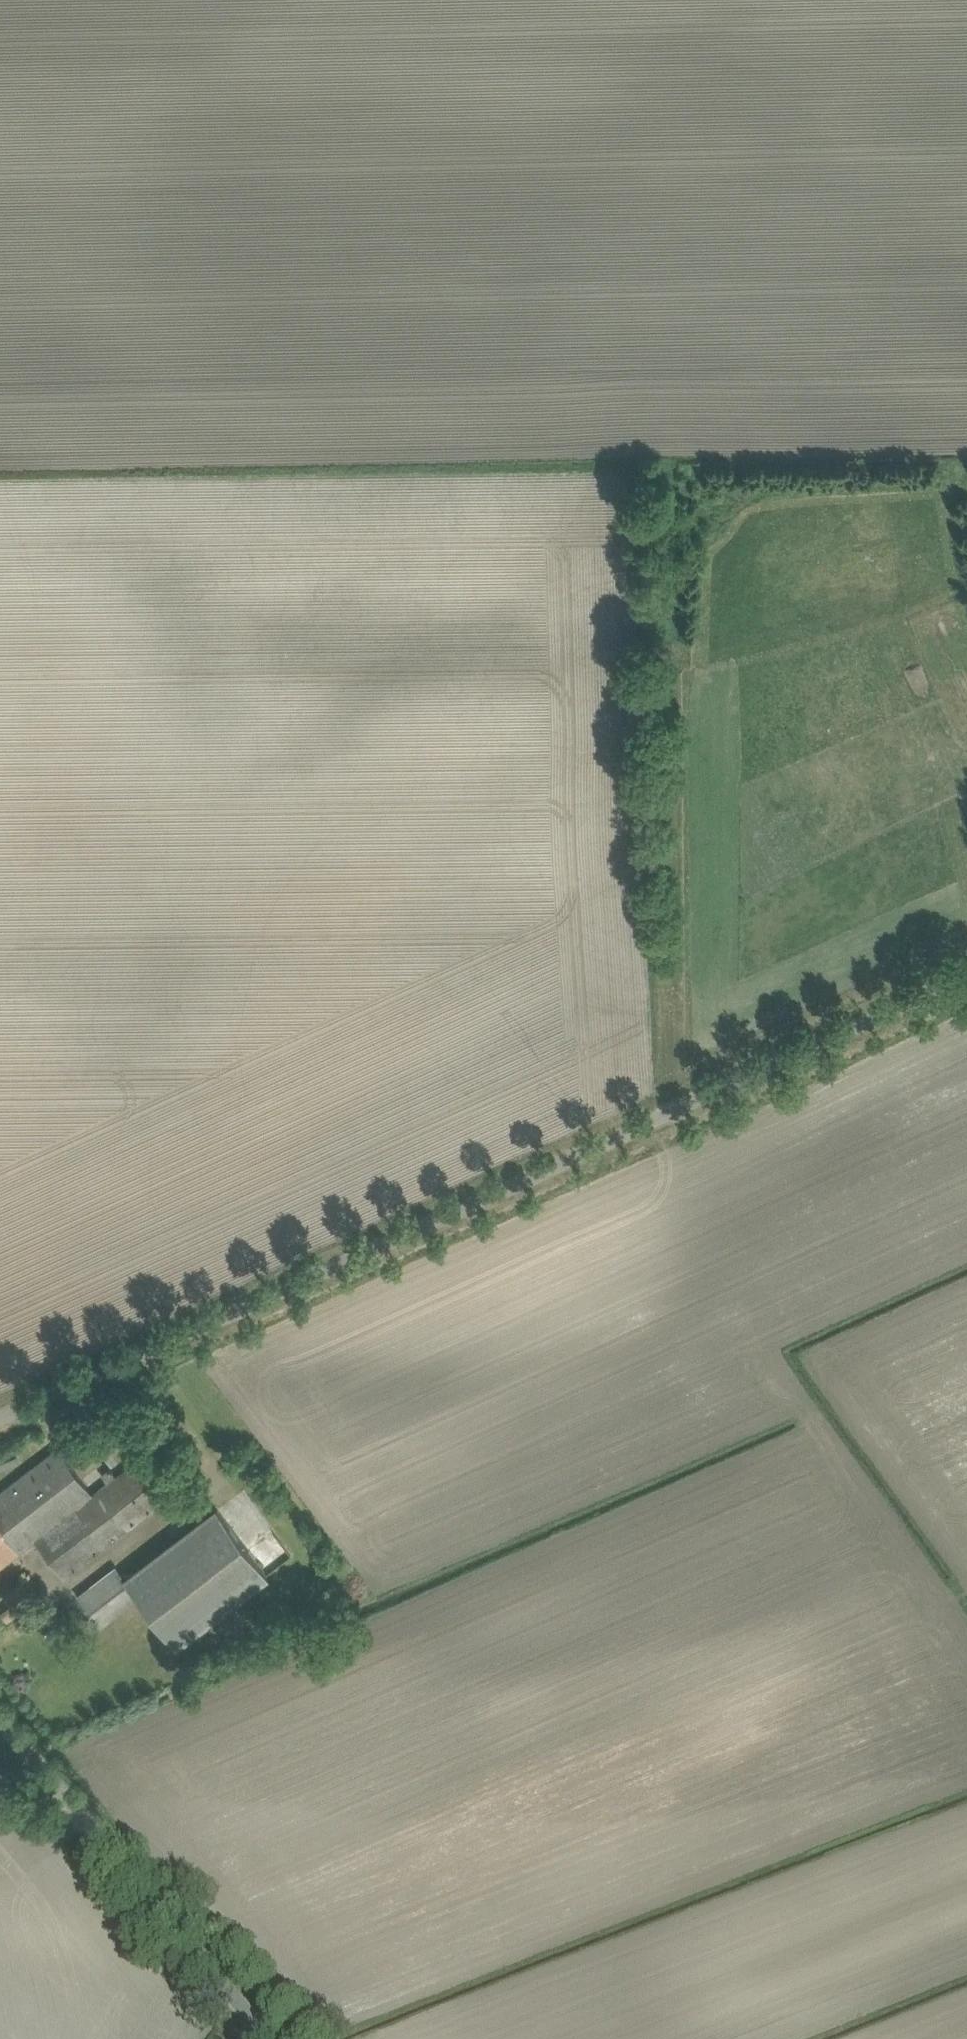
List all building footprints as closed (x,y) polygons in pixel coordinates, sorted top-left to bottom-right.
[(146,1511),(161,1499),(131,1461),(115,1474),(109,1466),(101,1472),(107,1480),(92,1492),(56,1447),(0,1491),(0,1539),(6,1534),(19,1551),(35,1539),(64,1575),(146,1511)] [(100,1626),(138,1596),(178,1646),(270,1577),(217,1506),(125,1576),(117,1565),(78,1596),(100,1626)] [(3,1596),(15,1612),(41,1594),(30,1577),(3,1596)]
